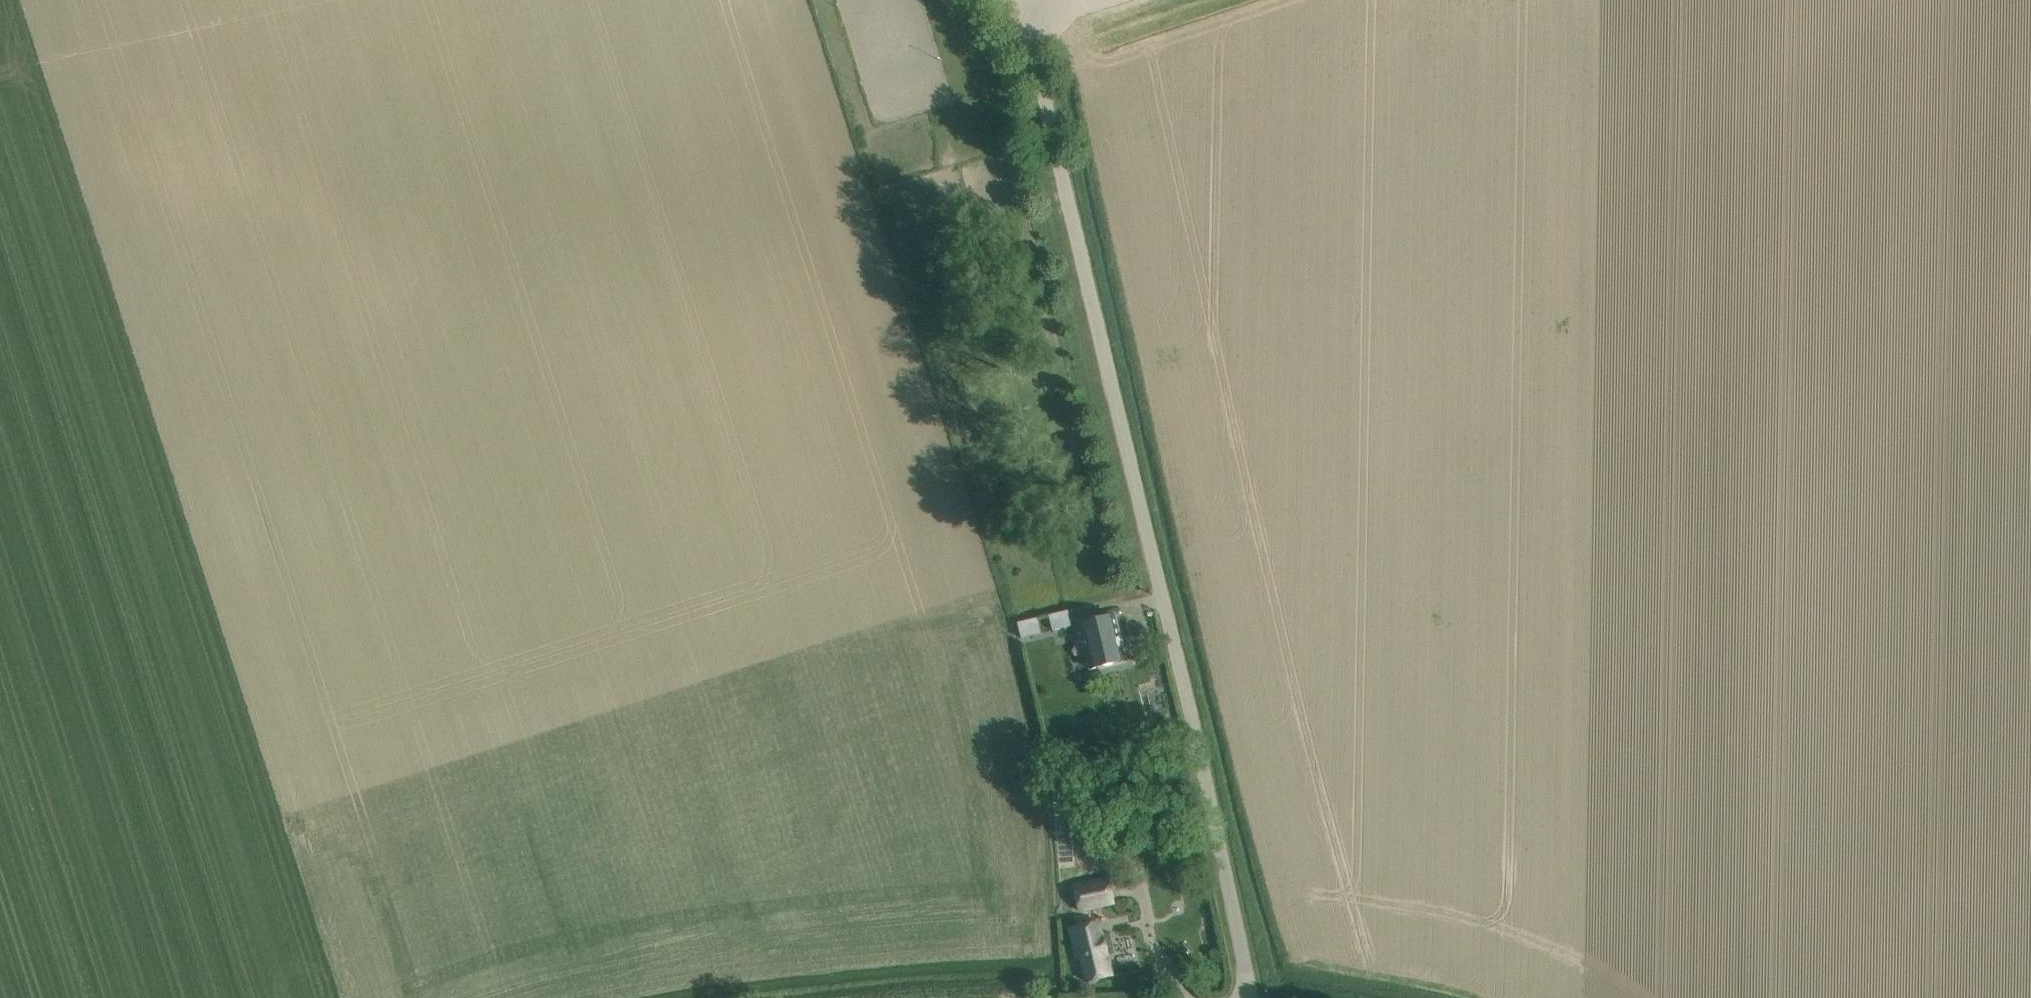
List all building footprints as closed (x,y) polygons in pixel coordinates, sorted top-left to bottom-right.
[(1048,612),(1048,628),(1068,628),(1068,611),(1048,612)] [(1116,616),(1080,625),(1091,669),(1127,660),(1116,616)] [(1020,638),(1040,632),(1035,617),(1015,623),(1020,638)] [(1076,885),(1075,886),(1081,911),(1095,907),(1115,903),(1109,878),(1107,878),(1076,885)] [(1087,981),(1113,976),(1100,922),(1070,929),(1077,958),(1081,957),(1087,981)]
